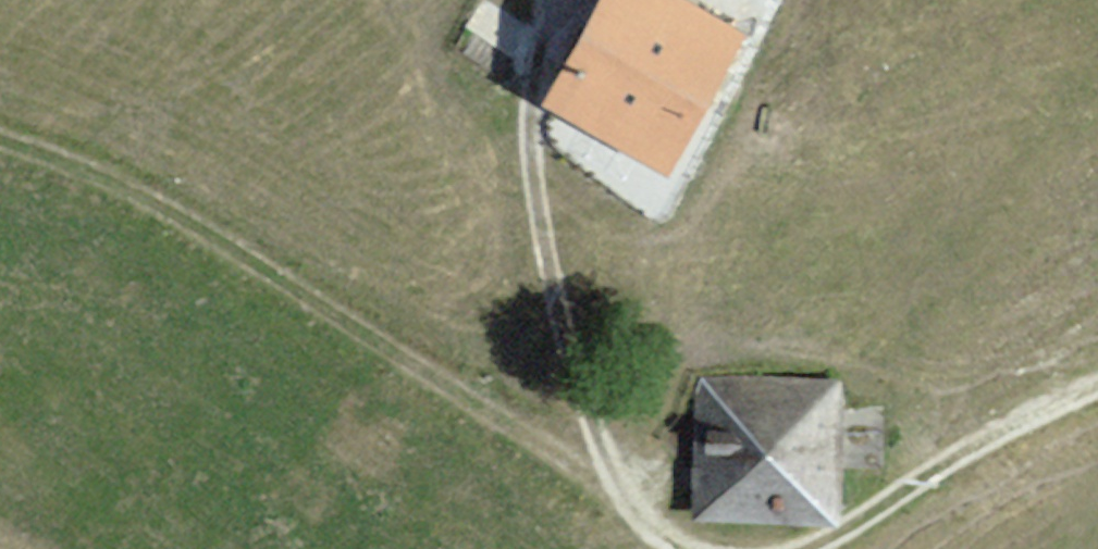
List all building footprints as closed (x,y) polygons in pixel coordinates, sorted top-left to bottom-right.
[(682,0),(597,0),(544,94),(661,160),(735,29),(682,0)] [(832,379),(696,374),(690,508),(827,514),(832,379)]
